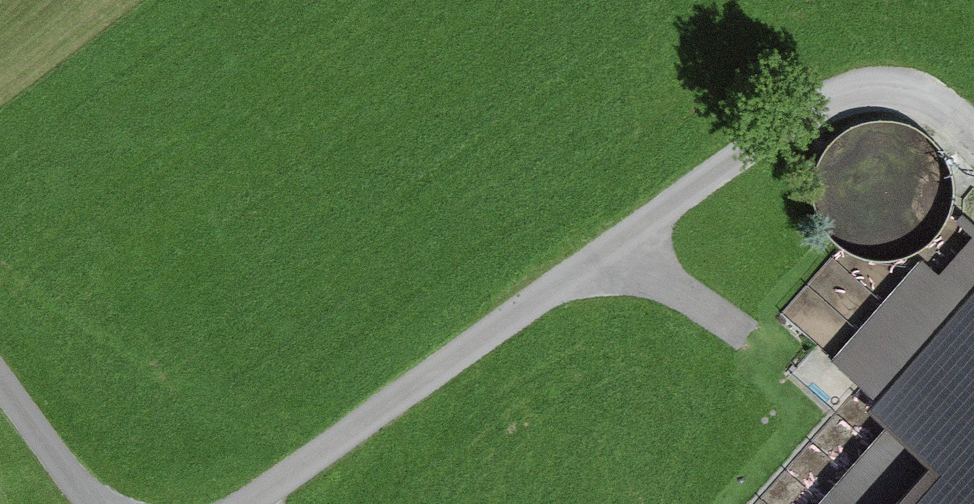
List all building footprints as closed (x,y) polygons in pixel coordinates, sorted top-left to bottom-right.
[(852,125),(832,139),(819,159),(813,182),(816,206),(826,227),(844,244),(866,254),(890,255),(913,249),(933,234),(945,217),(951,194),(950,170),(940,148),(921,129),(899,119),(875,118),(852,125)] [(972,234),(939,272),(921,256),(832,359),(876,397),(973,285),(973,220),(964,211),(956,220),(972,234)] [(876,397),(870,404),(889,421),(816,503),(973,503),(973,285),(876,397)]
